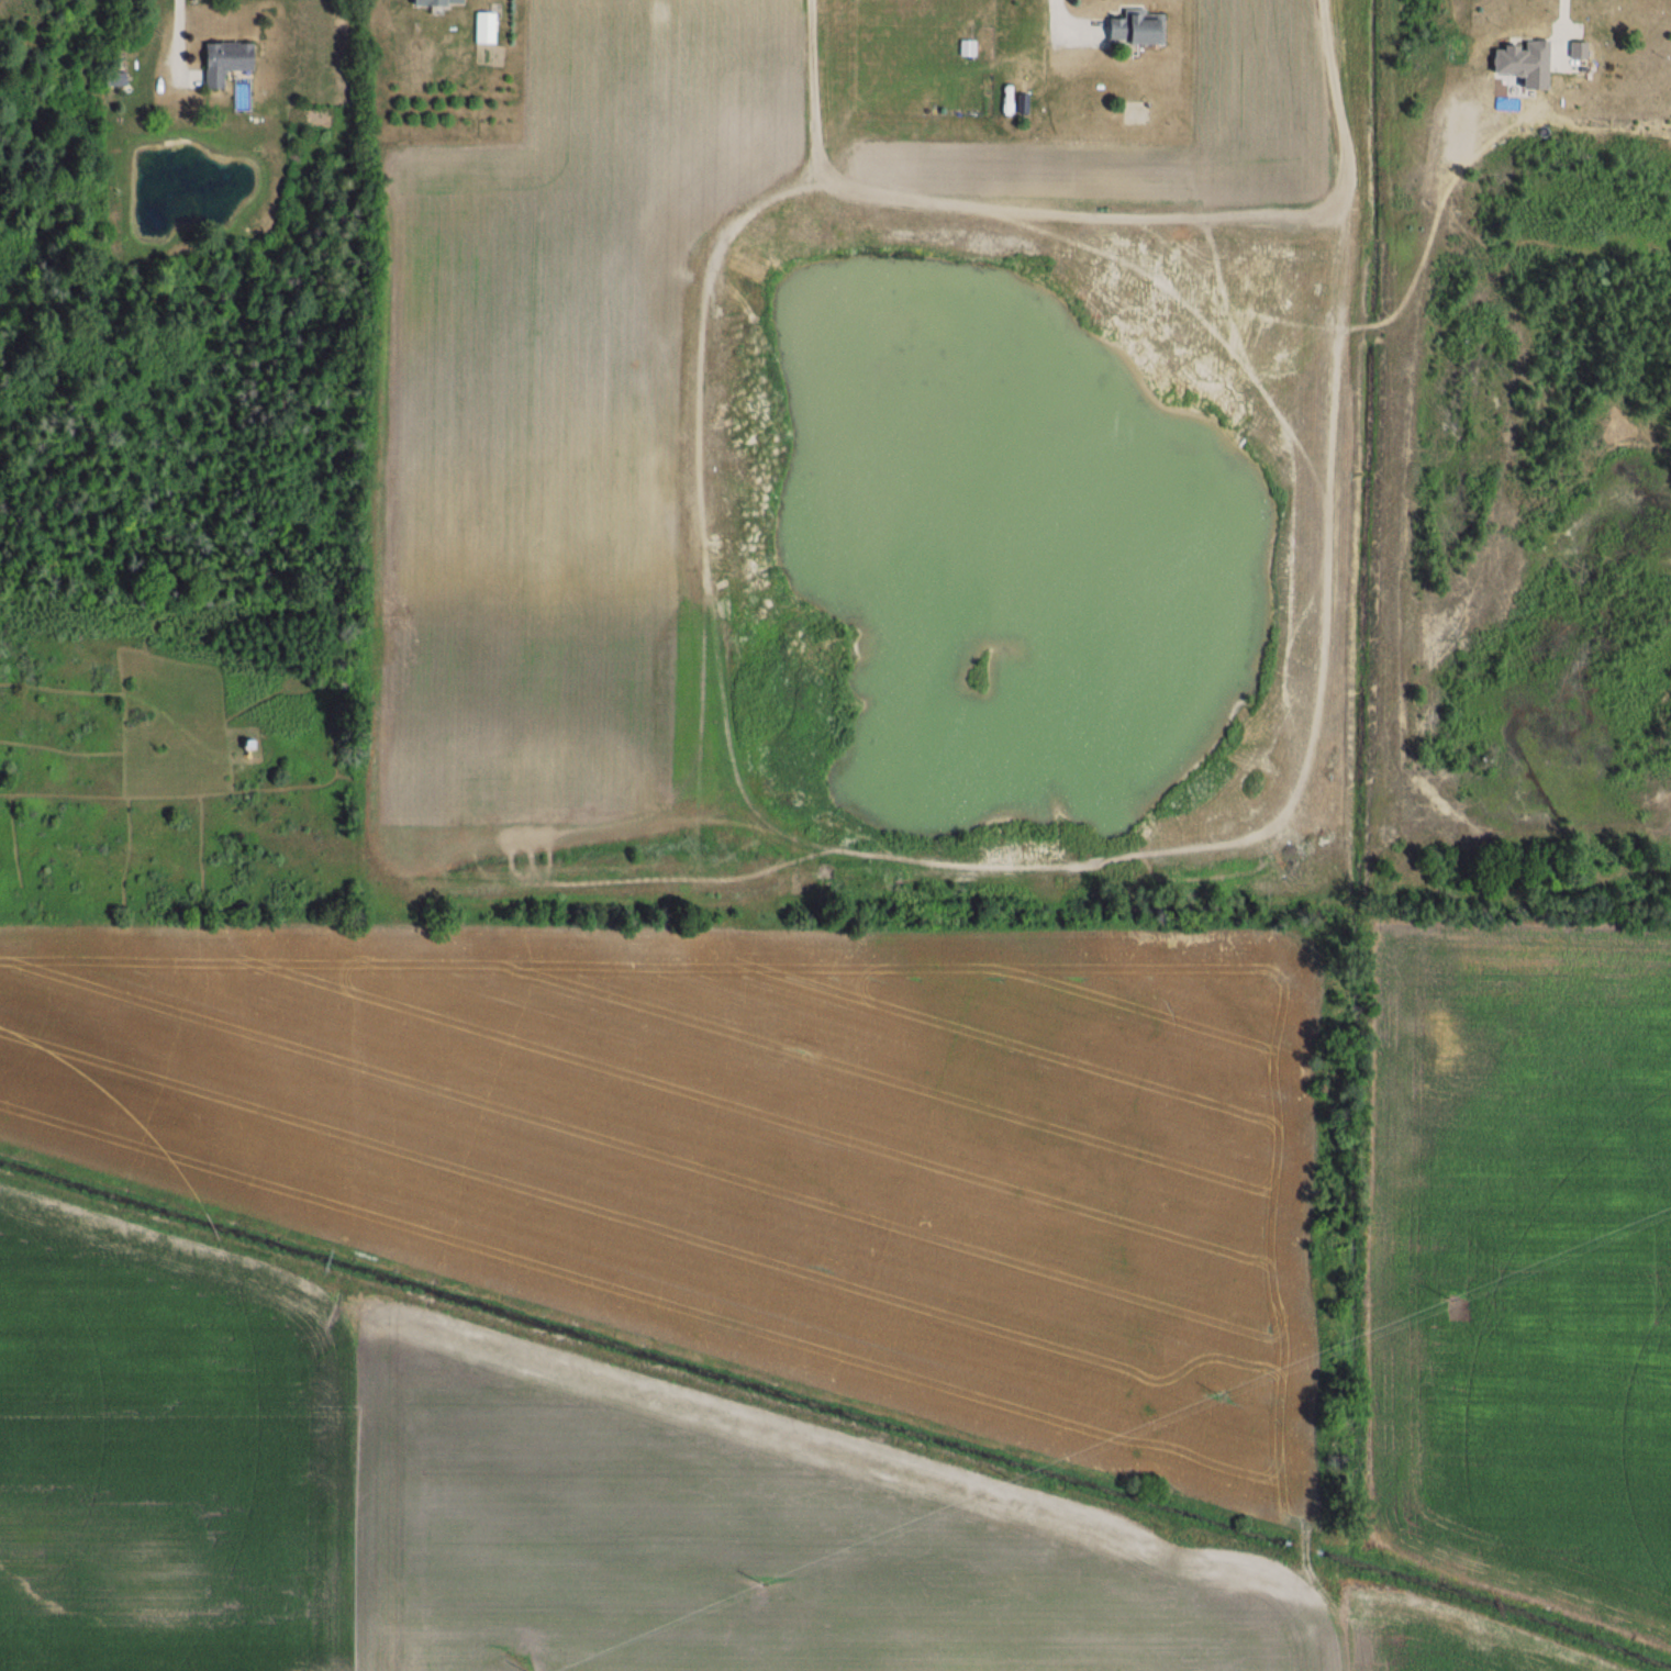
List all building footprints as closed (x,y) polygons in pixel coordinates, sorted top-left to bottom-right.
[(475,45),(497,45),(497,13),(475,13),(475,45)] [(1104,42),(1160,44),(1161,16),(1104,14),(1104,42)] [(249,42),(201,43),(201,88),(220,88),(220,70),(250,70),(249,42)] [(125,86),(123,72),(104,73),(105,88),(125,86)]
